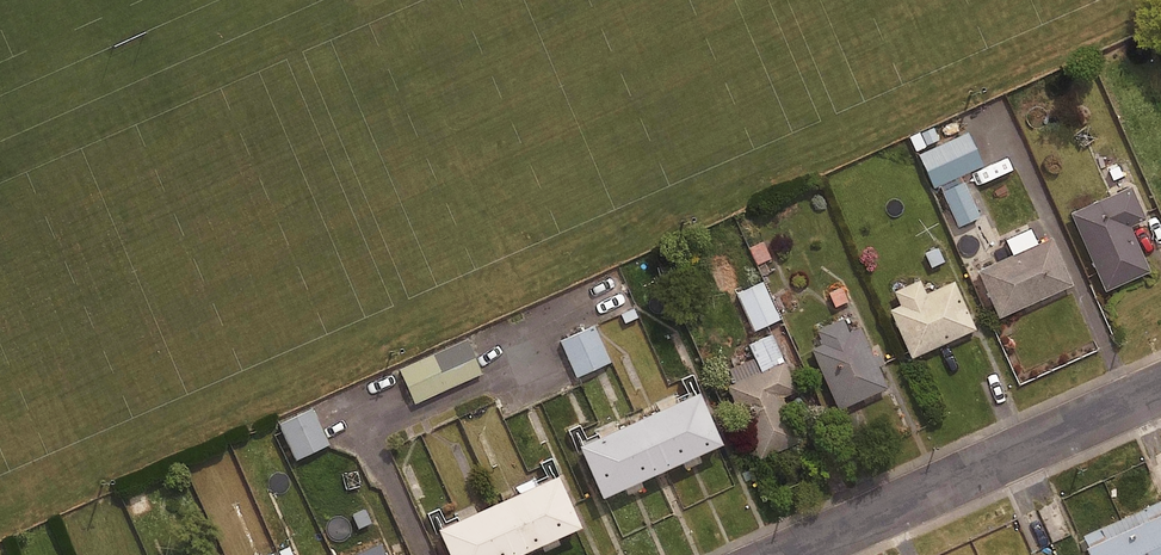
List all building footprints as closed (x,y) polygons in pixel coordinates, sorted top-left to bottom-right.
[(979,161),(965,129),(937,141),(930,124),(908,133),(930,183),(936,180),(954,222),(976,212),(958,171),(979,161)] [(1140,215),(1126,183),(1068,207),(1102,286),(1145,267),(1126,222),(1140,215)] [(1034,239),(1028,226),(1003,236),(1009,250),(975,265),(994,312),(1067,281),(1047,233),(1034,239)] [(932,279),(928,270),(894,285),(900,299),(885,306),(906,354),(972,326),(948,272),(932,279)] [(777,314),(760,277),(734,290),(751,326),(777,314)] [(884,382),(852,310),(815,326),(820,338),(806,344),(833,404),(884,382)] [(606,357),(589,322),(558,337),(574,373),(606,357)] [(795,388),(771,327),(745,338),(752,354),(721,367),(756,453),(797,436),(780,394),(795,388)] [(464,334),(396,363),(412,400),(480,371),(464,334)] [(641,485),(637,476),(677,458),(681,467),(700,458),(696,449),(715,441),(689,383),(569,436),(596,495),(619,484),(623,493),(641,485)] [(325,440),(308,404),(275,418),(292,455),(325,440)] [(538,542),(542,551),(561,542),(557,533),(575,525),(549,465),(430,518),(446,554),(508,554),(538,542)] [(1160,496),(1076,532),(1086,554),(1160,554),(1160,499),(1160,496)] [(373,532),(323,554),(383,554),(373,532)] [(288,540),(260,553),(261,554),(289,554),(294,553),(288,540)]
